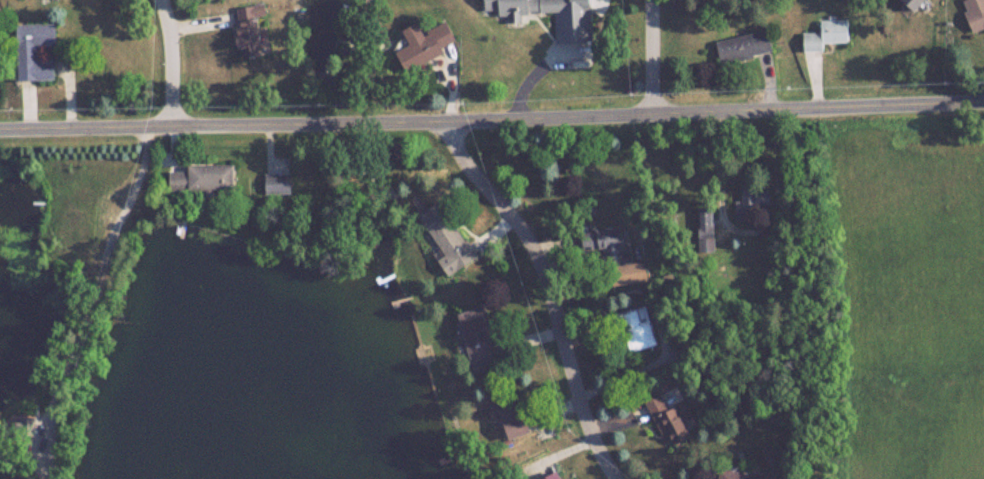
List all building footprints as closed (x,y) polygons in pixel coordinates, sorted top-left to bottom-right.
[(592,0),(487,0),(487,13),(509,12),(510,23),(524,23),(524,13),(555,12),(556,41),(593,40),(592,0)] [(919,12),(930,0),(906,0),(919,12)] [(240,7),(242,58),(262,57),(261,46),(266,46),(265,17),(270,17),(270,6),(240,7)] [(823,21),(823,33),(806,33),(806,51),(827,51),(827,43),(851,43),(851,21),(823,21)] [(19,80),(57,79),(56,60),(39,60),(39,47),(58,46),(57,23),(18,24),(19,80)] [(452,26),(414,35),(419,59),(458,50),(452,26)] [(724,63),(775,52),(771,31),(719,41),(724,63)] [(234,166),(167,167),(167,193),(203,193),(203,198),(213,198),(213,191),(234,191),(234,166)] [(264,173),(264,193),(290,193),(290,173),(264,173)] [(745,181),(744,202),(737,202),(737,221),(767,221),(767,208),(776,208),(776,181),(745,181)] [(702,208),(702,253),(718,253),(718,208),(702,208)] [(449,277),(479,256),(449,214),(428,229),(447,255),(438,261),(449,277)] [(629,263),(625,227),(601,229),(605,265),(629,263)] [(658,345),(647,305),(616,314),(626,353),(658,345)] [(472,365),(498,359),(486,307),(460,313),(472,365)] [(646,402),(670,449),(693,437),(685,422),(691,419),(684,405),(676,409),(666,392),(646,402)] [(534,432),(520,396),(489,407),(503,443),(534,432)] [(775,476),(721,468),(720,478),(775,478),(775,476)]
